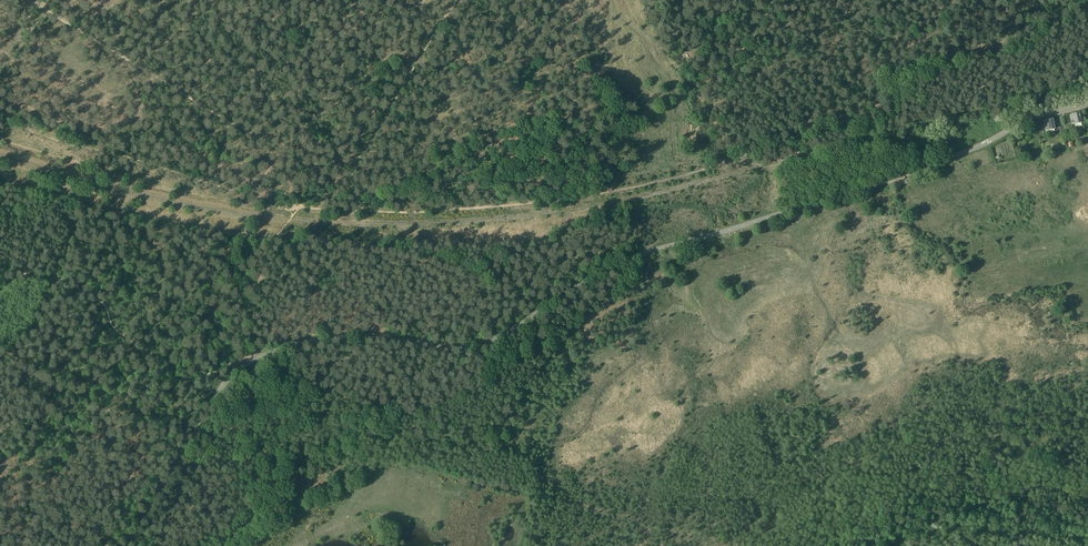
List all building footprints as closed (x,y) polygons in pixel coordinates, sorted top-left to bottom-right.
[(1079,113),(1073,114),(1074,115),(1070,116),(1072,124),(1082,122),(1079,113)] [(1053,119),(1047,121),(1047,122),(1044,122),(1046,131),(1055,129),(1053,119)] [(1003,160),(1015,155),(1010,141),(995,146),(997,154),(1000,153),(1003,160)]
